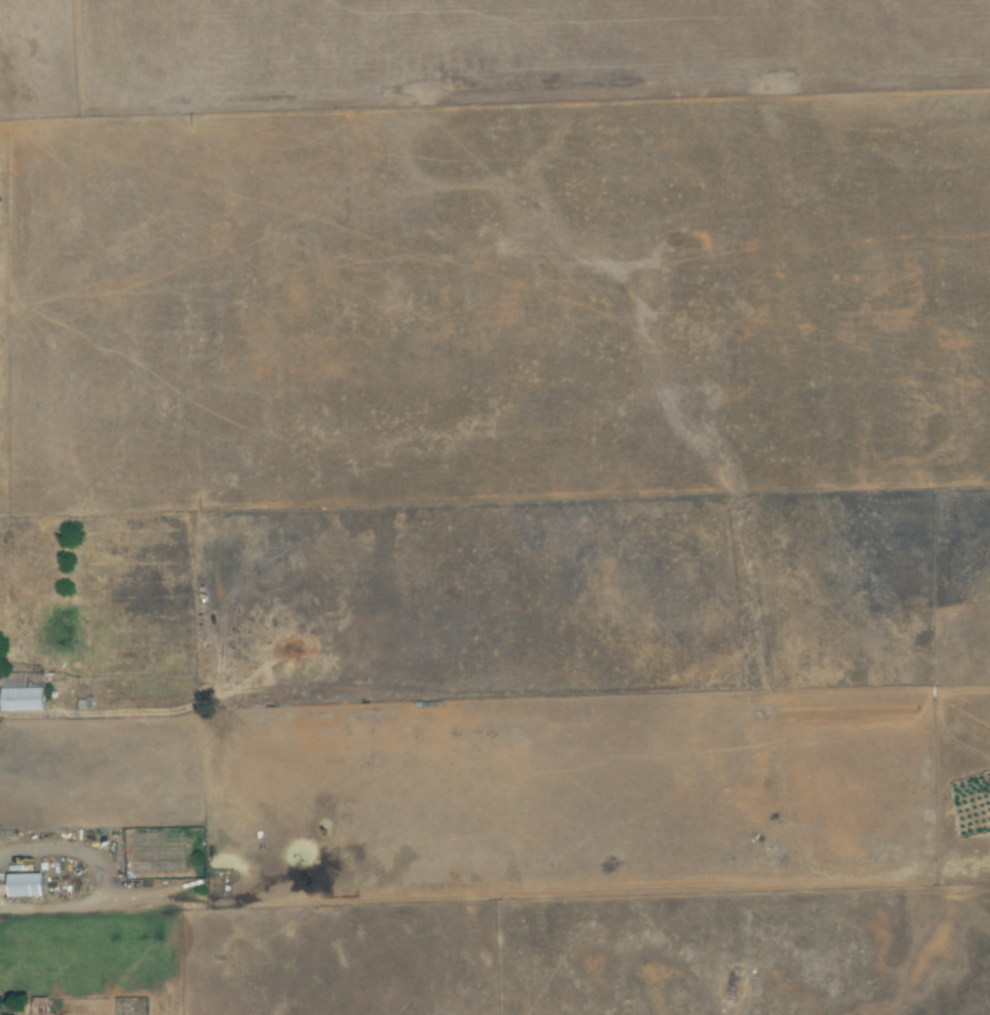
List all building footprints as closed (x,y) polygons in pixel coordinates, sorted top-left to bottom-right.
[(4,712),(45,711),(45,675),(3,676),(4,712)] [(78,711),(93,711),(93,700),(78,701),(78,711)] [(43,874),(9,875),(10,899),(44,898),(43,874)] [(33,999),(33,1014),(49,1014),(50,999),(33,999)]
